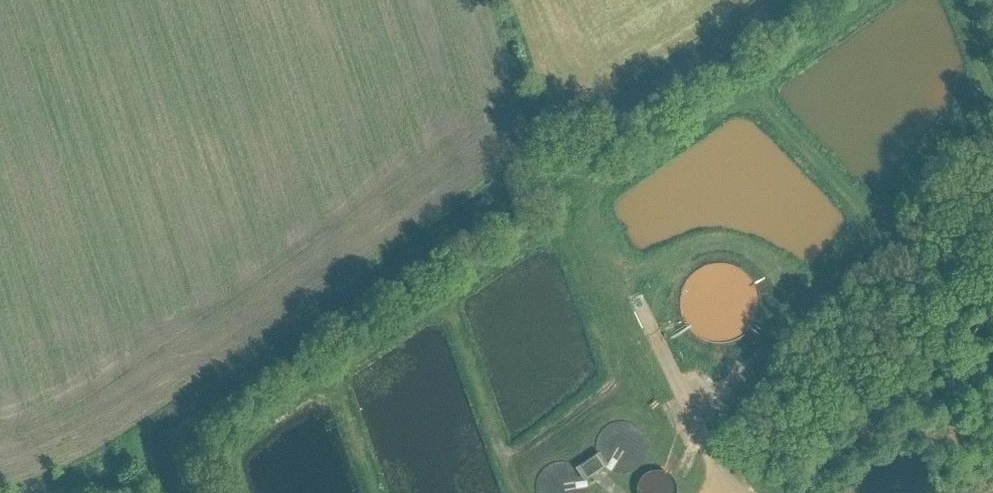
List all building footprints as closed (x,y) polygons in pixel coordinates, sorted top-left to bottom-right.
[(601,453),(609,466),(626,455),(618,443),(601,453)] [(608,467),(599,453),(575,470),(584,483),(608,467)] [(689,489),(693,464),(661,460),(657,485),(689,489)]
